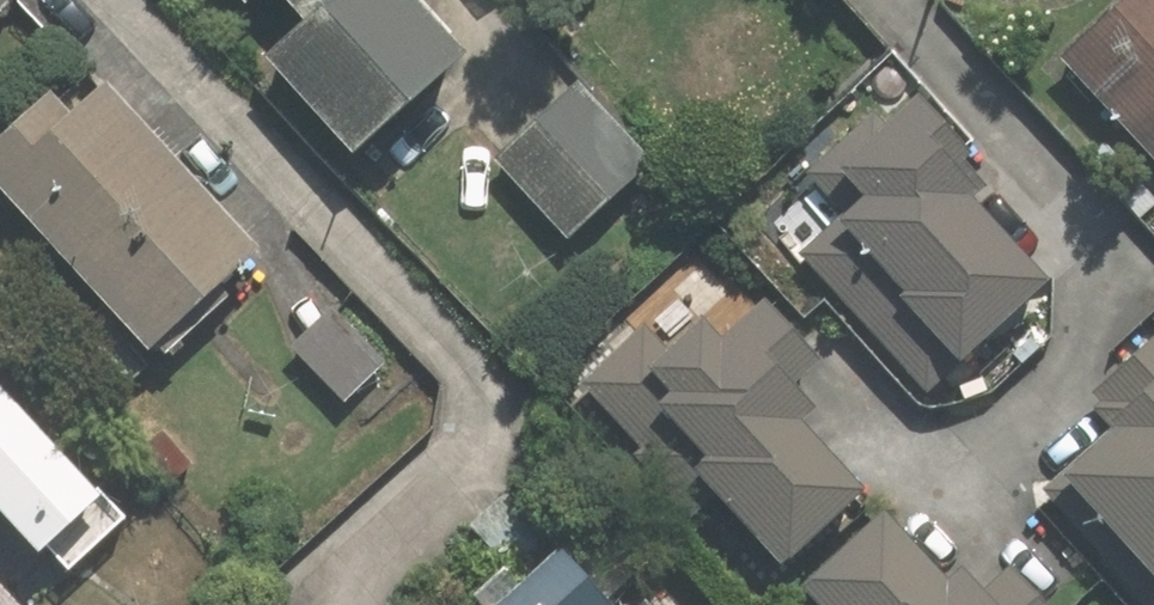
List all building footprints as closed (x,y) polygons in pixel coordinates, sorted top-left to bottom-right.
[(314,7),(268,48),(362,150),(481,41),(443,0),(307,0),(314,7)] [(1069,49),(1153,142),(1153,0),(1123,0),(1069,49)] [(0,136),(0,169),(160,341),(271,238),(120,75),(87,105),(62,78),(0,136)] [(800,185),(826,212),(800,238),(848,287),(880,255),(973,350),(1057,267),(959,168),(987,140),(931,84),(903,111),(889,97),(800,185)] [(563,89),(496,154),(572,233),(660,148),(603,89),(582,109),(563,89)] [(696,515),(720,490),(791,560),(875,475),(812,413),(828,397),(803,372),(837,338),(779,280),(741,318),(721,299),(675,346),(648,319),(587,382),(647,440),(634,454),(696,515)] [(336,305),(295,349),(349,398),(389,354),(336,305)] [(1090,388),(1121,422),(1075,464),(1153,552),(1153,330),(1090,388)] [(132,507),(0,363),(0,488),(69,564),(132,507)] [(1021,545),(994,570),(973,548),(965,557),(901,491),(811,579),(836,604),(1080,604),(1021,545)] [(573,534),(498,604),(641,604),(573,534)] [(0,566),(0,604),(35,604),(0,566)]
